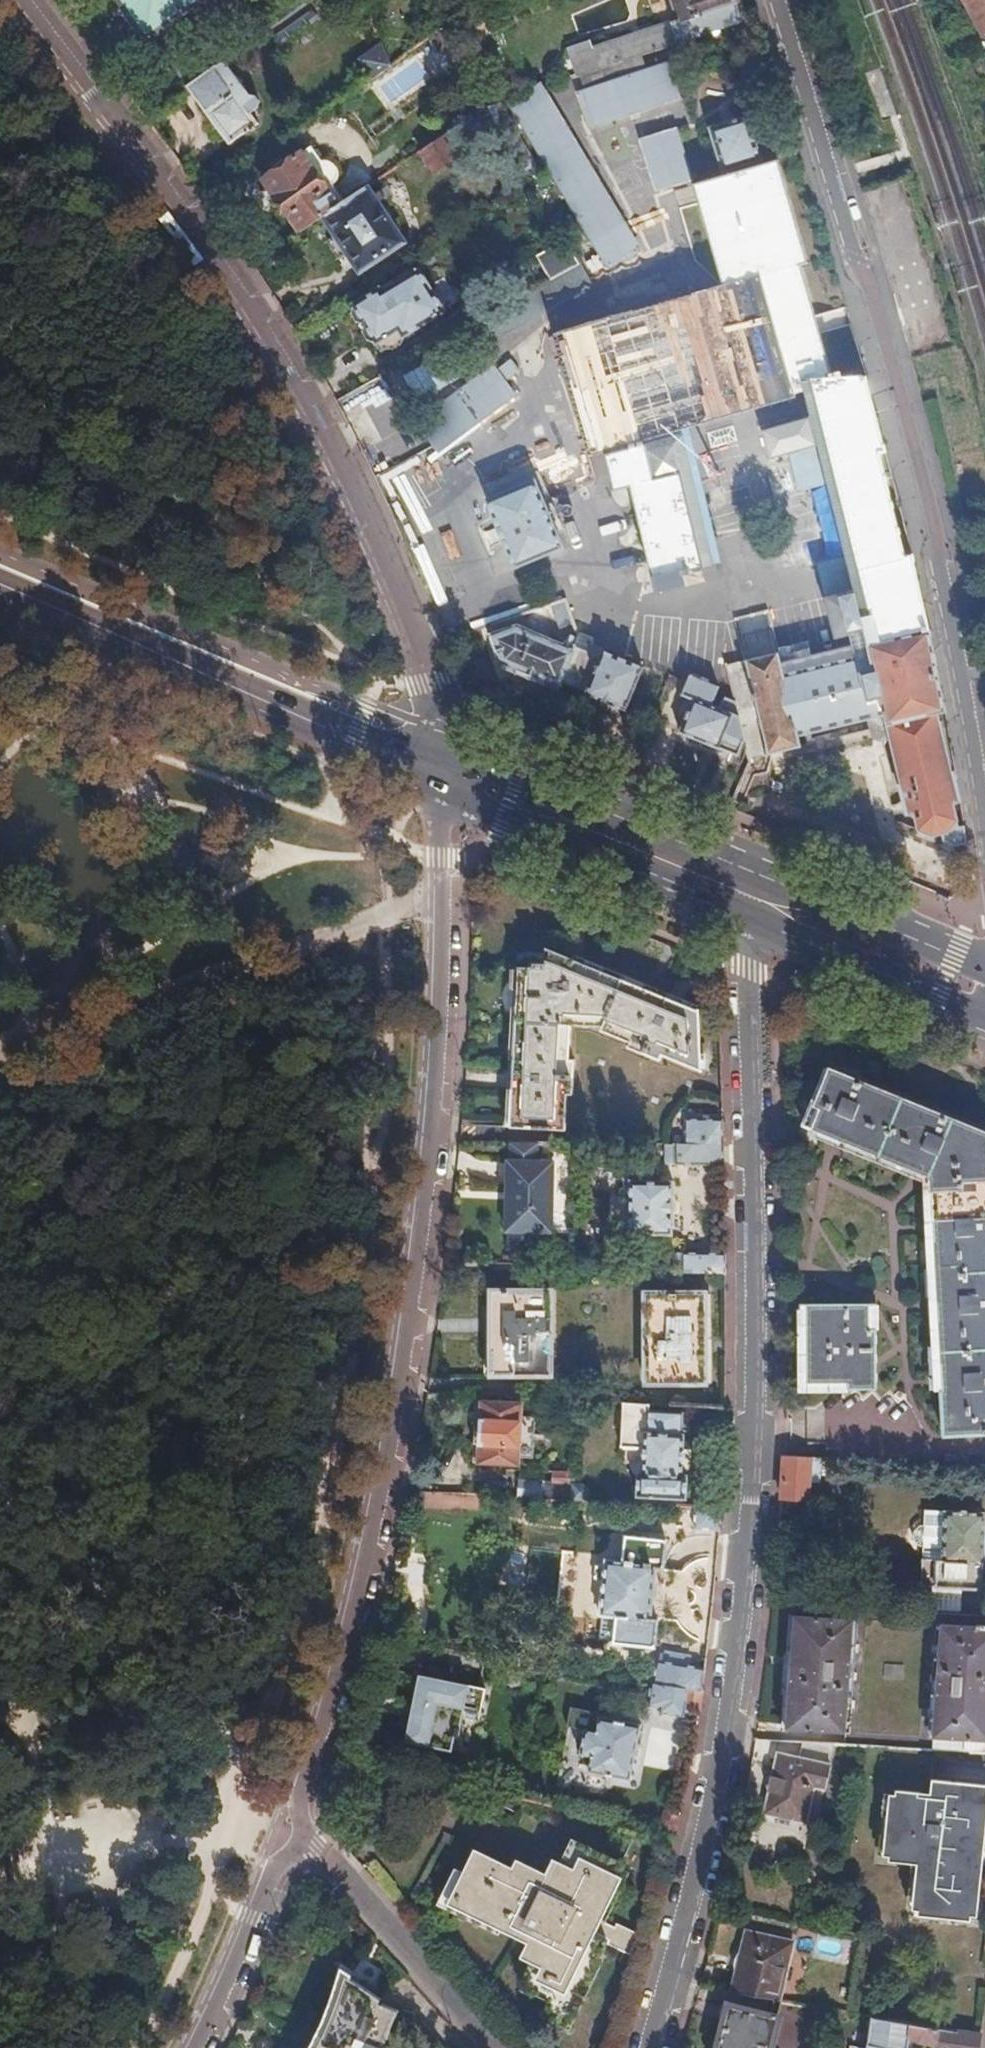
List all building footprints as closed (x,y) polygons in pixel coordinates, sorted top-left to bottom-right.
[(271,29),(281,43),(316,18),(315,17),(323,10),(321,6),(329,0),(311,0),(271,29)] [(679,24),(729,8),(736,5),(738,4),(737,0),(672,0),(679,24)] [(983,34),(984,33),(984,0),(965,0),(983,34)] [(736,5),(729,8),(732,18),(739,16),(736,5)] [(732,18),(729,8),(679,24),(672,27),(679,45),(700,37),(701,37),(699,30),(706,28),(708,35),(735,26),(732,18)] [(672,27),(649,34),(648,32),(593,51),(592,47),(574,53),(582,77),(679,45),(672,27)] [(450,39),(445,29),(432,37),(436,42),(439,47),(450,39)] [(173,70),(187,90),(239,52),(225,33),(173,70)] [(382,45),(361,61),(373,79),(392,67),(382,45)] [(588,126),(680,96),(670,64),(578,93),(588,126)] [(250,97),(243,102),(218,68),(189,89),(206,112),(206,113),(230,145),(260,124),(252,114),(259,109),(260,102),(257,97),(250,97)] [(538,84),(508,102),(611,268),(641,249),(538,84)] [(723,173),(761,161),(748,117),(710,129),(723,173)] [(482,142),(469,122),(422,153),(436,173),(482,142)] [(661,140),(676,193),(710,182),(695,130),(661,140)] [(499,131),(489,138),(506,166),(516,161),(511,153),(499,131)] [(289,218),(290,217),(301,233),(324,217),(345,204),(333,186),(336,182),(337,178),(338,175),(337,171),(334,167),(331,164),(327,162),(323,162),(313,147),(303,154),(303,153),(264,181),(275,196),(274,197),(289,218)] [(777,654),(747,662),(752,683),(769,755),(799,747),(800,750),(823,744),(875,731),(873,720),(884,718),(887,727),(890,742),(901,787),(899,787),(906,816),(913,814),(918,833),(931,837),(942,835),(943,843),(956,847),(966,845),(964,829),(959,830),(952,805),(960,803),(953,774),(951,774),(940,729),(936,715),(945,713),(941,688),(924,606),(913,557),(906,559),(879,455),(886,453),(865,377),(824,380),(799,277),(803,276),(779,171),(712,188),(710,188),(734,291),(641,314),(560,334),(562,343),(587,454),(648,440),(719,423),(797,404),(797,401),(806,399),(818,445),(836,523),(869,654),(782,675),(777,654)] [(360,272),(403,244),(367,189),(345,204),(324,217),(360,272)] [(566,241),(538,258),(552,282),(581,266),(566,241)] [(581,266),(466,330),(476,348),(591,284),(581,266)] [(376,342),(377,344),(382,342),(399,332),(403,338),(445,313),(419,272),(411,277),(402,282),(400,278),(391,283),(392,284),(381,292),(380,289),(353,306),(355,309),(354,314),(359,322),(364,323),(367,327),(365,332),(371,341),(376,342)] [(408,273),(400,278),(402,282),(411,277),(408,273)] [(382,342),(386,350),(390,350),(393,351),(401,345),(402,342),(403,338),(399,332),(382,342)] [(433,353),(415,359),(422,380),(440,375),(433,353)] [(494,365),(417,424),(437,452),(514,394),(494,365)] [(387,377),(339,400),(383,489),(397,483),(408,506),(442,490),(387,377)] [(708,431),(712,446),(734,441),(730,426),(708,431)] [(689,437),(672,441),(680,474),(685,497),(703,569),(720,565),(689,437)] [(672,441),(646,447),(654,481),(680,474),(672,441)] [(689,576),(688,572),(703,569),(685,497),(680,474),(654,481),(646,447),(607,457),(615,492),(631,488),(645,550),(656,594),(685,587),(682,578),(689,576)] [(488,501),(516,569),(563,549),(535,481),(488,501)] [(566,601),(534,611),(526,614),(531,627),(558,618),(566,642),(579,638),(566,601)] [(496,639),(503,661),(559,685),(561,682),(572,654),(516,632),(496,639)] [(575,647),(572,654),(561,682),(585,692),(585,694),(625,712),(644,669),(603,652),(601,658),(575,647)] [(744,660),(725,665),(731,689),(750,684),(744,660)] [(734,755),(738,757),(744,742),(733,695),(728,693),(721,710),(711,706),(718,688),(689,676),(682,696),(693,701),(679,735),(719,750),(719,749),(721,750),(718,758),(720,760),(721,762),(724,763),(726,764),(729,764),(730,764),(734,755)] [(731,689),(733,695),(744,742),(748,760),(755,758),(769,755),(752,683),(750,684),(731,689)] [(551,953),(546,951),(541,966),(544,966),(545,964),(547,965),(551,953)] [(512,1129),(562,1131),(560,1144),(626,1145),(641,1108),(671,1120),(681,1098),(704,1107),(715,1078),(701,1073),(699,1011),(551,952),(551,953),(547,965),(545,964),(544,966),(541,966),(534,965),(534,970),(519,969),(515,1045),(512,1129)] [(831,1067),(829,1071),(825,1070),(800,1127),(816,1133),(816,1131),(929,1176),(932,1223),(933,1239),(942,1389),(940,1389),(943,1434),(983,1430),(984,1435),(984,1128),(831,1067)] [(722,1120),(685,1120),(685,1146),(723,1146),(722,1120)] [(537,1143),(510,1143),(510,1163),(507,1163),(506,1233),(509,1233),(509,1249),(538,1250),(538,1234),(552,1234),(553,1163),(537,1163),(537,1143)] [(665,1145),(665,1165),(723,1166),(723,1146),(685,1146),(665,1145)] [(629,1181),(628,1235),(672,1236),(674,1182),(653,1182),(653,1165),(623,1164),(622,1181),(629,1181)] [(682,1253),(673,1253),(673,1272),(682,1272),(682,1253)] [(724,1254),(682,1253),(682,1272),(725,1273),(724,1254)] [(551,1292),(491,1291),(490,1376),(550,1377),(551,1292)] [(706,1294),(646,1293),(645,1384),(706,1385),(706,1294)] [(873,1302),(797,1304),(799,1390),(805,1390),(804,1338),(803,1310),(873,1308),(873,1302)] [(803,1310),(804,1338),(805,1390),(875,1389),(873,1308),(803,1310)] [(474,1445),(479,1446),(479,1465),(517,1467),(518,1458),(533,1459),(535,1419),(519,1418),(520,1405),(481,1403),(480,1422),(474,1421),(474,1445)] [(624,1448),(643,1449),(643,1457),(642,1474),(638,1474),(636,1498),(685,1501),(686,1476),(681,1476),(684,1435),(681,1435),(682,1415),(649,1413),(650,1405),(622,1404),(620,1448),(624,1448)] [(820,1459),(783,1456),(781,1500),(801,1501),(803,1499),(804,1494),(808,1494),(810,1465),(819,1465),(820,1459)] [(571,1475),(552,1474),(552,1483),(571,1484),(571,1475)] [(552,1483),(519,1481),(519,1498),(570,1501),(571,1484),(552,1483)] [(583,1486),(571,1484),(570,1501),(588,1502),(588,1492),(583,1486)] [(695,1507),(694,1530),(718,1531),(719,1509),(695,1507)] [(984,1516),(984,1513),(945,1511),(943,1560),(920,1559),(918,1592),(956,1594),(957,1588),(982,1589),(984,1516)] [(604,1584),(600,1617),(602,1617),(616,1619),(613,1642),(613,1644),(654,1649),(657,1621),(649,1619),(656,1569),(662,1570),(666,1542),(625,1537),(621,1563),(606,1561),(606,1564),(596,1568),(595,1578),(604,1584)] [(845,1733),(844,1745),(948,1752),(984,1754),(984,1626),(978,1625),(978,1627),(941,1625),(942,1613),(902,1611),(854,1607),(853,1620),(794,1616),(793,1632),(791,1632),(784,1713),(787,1713),(785,1729),(845,1733)] [(616,1619),(602,1617),(600,1641),(613,1642),(616,1619)] [(656,1668),(642,1666),(639,1681),(643,1682),(653,1683),(702,1692),(705,1669),(690,1666),(691,1658),(665,1653),(663,1662),(657,1661),(656,1668)] [(485,1691),(419,1677),(405,1743),(429,1749),(431,1740),(453,1745),(454,1737),(458,1738),(464,1709),(481,1713),(485,1691)] [(653,1683),(643,1682),(640,1702),(649,1704),(653,1683)] [(702,1692),(653,1683),(649,1704),(649,1706),(660,1708),(660,1712),(683,1716),(684,1709),(699,1711),(702,1692)] [(591,1758),(588,1771),(630,1780),(642,1726),(599,1717),(596,1732),(585,1730),(579,1755),(591,1758)] [(804,1822),(813,1787),(825,1790),(835,1745),(802,1743),(798,1761),(777,1756),(765,1814),(804,1822)] [(888,1862),(910,1864),(910,1859),(917,1859),(917,1865),(914,1903),(919,1903),(918,1916),(939,1919),(940,1913),(950,1914),(950,1919),(971,1922),(973,1909),(978,1909),(983,1864),(977,1863),(980,1830),(984,1831),(984,1786),(932,1780),(930,1794),(930,1801),(920,1800),(920,1794),(895,1791),(894,1805),(888,1805),(884,1848),(889,1848),(888,1862)] [(678,1816),(663,1813),(659,1832),(674,1835),(678,1816)] [(609,1887),(620,1865),(569,1839),(557,1863),(550,1859),(541,1877),(511,1861),(507,1870),(468,1850),(457,1875),(460,1877),(450,1899),(495,1922),(492,1928),(520,1943),(513,1957),(524,1963),(514,1980),(528,1987),(526,1991),(562,2009),(572,1988),(571,1987),(587,1956),(593,1959),(602,1941),(589,1934),(597,1919),(590,1915),(606,1884),(609,1887)] [(791,1942),(745,1931),(731,1992),(779,2001),(791,1942)] [(346,1976),(351,1979),(353,1975),(341,1968),(309,2047),(317,2047),(346,1976)] [(384,2046),(398,2010),(379,2002),(380,1998),(351,1979),(346,1976),(317,2047),(387,2047),(384,2046)] [(825,2009),(781,2001),(776,2019),(729,2006),(718,2047),(818,2047),(825,2009)] [(981,2036),(871,2017),(866,2047),(869,2047),(907,2047),(909,2037),(917,2038),(918,2039),(919,2040),(932,2043),(937,2039),(935,2047),(979,2047),(981,2036)]
